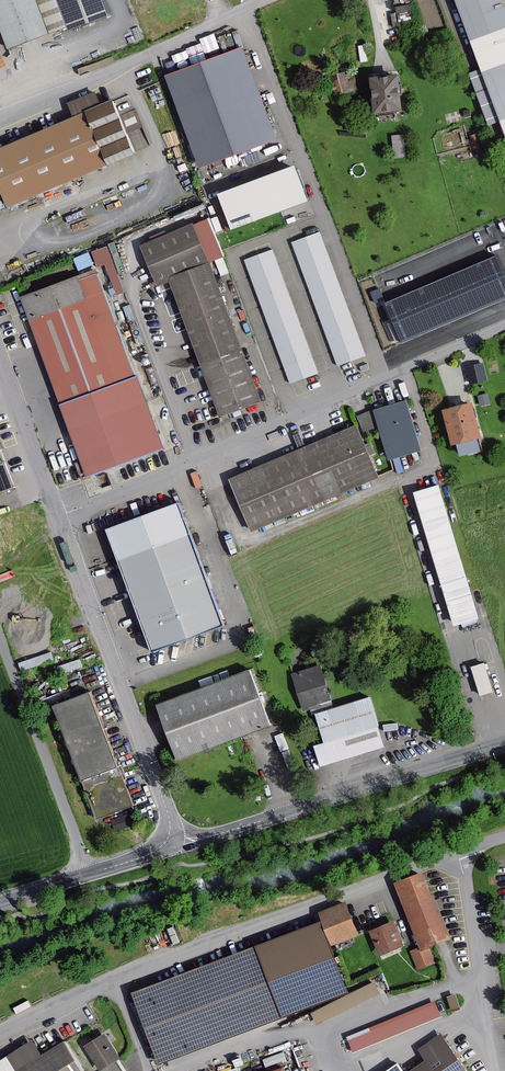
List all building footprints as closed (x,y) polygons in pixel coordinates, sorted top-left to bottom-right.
[(34,0),(0,0),(0,23),(9,46),(46,32),(34,0)] [(100,0),(60,0),(70,27),(105,14),(100,0)] [(504,124),(504,3),(504,0),(457,0),(504,124)] [(242,49),(166,77),(198,165),(274,137),(242,49)] [(331,75),(335,95),(359,90),(355,70),(331,75)] [(397,76),(371,79),(375,111),(400,108),(397,76)] [(107,102),(0,148),(0,193),(6,207),(129,154),(107,102)] [(403,131),(391,132),(394,155),(405,154),(403,131)] [(307,199),(296,167),(258,180),(270,212),(307,199)] [(233,225),(270,212),(258,180),(222,193),(233,225)] [(145,244),(159,282),(172,277),(210,263),(221,258),(207,221),(145,244)] [(320,233),(294,242),(340,364),(365,355),(320,233)] [(91,247),(95,263),(107,261),(113,292),(121,291),(111,242),(91,247)] [(88,249),(73,256),(78,268),(94,261),(88,249)] [(317,371),(272,251),(247,260),(293,381),(317,371)] [(493,257),(386,304),(403,342),(504,297),(504,284),(493,257)] [(223,413),(261,399),(210,263),(172,277),(223,413)] [(23,297),(64,404),(136,376),(96,270),(23,297)] [(485,361),(467,362),(467,381),(486,380),(485,361)] [(138,376),(136,376),(64,404),(90,473),(164,445),(138,376)] [(420,450),(405,401),(374,411),(389,459),(420,450)] [(479,437),(470,404),(443,410),(452,444),(479,437)] [(358,411),(362,429),(376,425),(371,408),(358,411)] [(234,478),(255,528),(378,477),(367,450),(357,427),(331,438),(280,459),(234,478)] [(477,618),(438,487),(414,494),(454,625),(477,618)] [(149,633),(155,650),(225,625),(181,505),(112,529),(117,543),(129,577),(149,633)] [(492,692),(483,664),(472,668),(480,695),(492,692)] [(331,702),(320,668),(293,676),(304,711),(331,702)] [(249,672),(158,707),(178,760),(269,725),(249,672)] [(89,694),(55,707),(96,818),(131,805),(89,694)] [(386,749),(371,699),(319,714),(328,745),(318,748),(324,768),(386,749)] [(138,822),(134,813),(114,820),(117,830),(138,822)] [(398,883),(423,948),(428,946),(449,938),(424,873),(398,883)] [(347,904),(321,913),(325,922),(332,943),(358,933),(347,904)] [(350,991),(332,943),(325,922),(259,946),(284,1015),(350,991)] [(403,944),(394,922),(372,931),(381,952),(403,944)] [(161,1060),(284,1015),(259,946),(136,991),(161,1060)] [(418,968),(434,962),(428,946),(423,948),(411,952),(418,968)] [(441,1016),(434,1001),(349,1037),(355,1052),(441,1016)] [(103,1034),(84,1046),(100,1070),(126,1070),(119,1059),(103,1034)] [(441,1035),(420,1049),(428,1059),(411,1070),(466,1070),(441,1035)] [(34,1041),(0,1062),(0,1070),(87,1070),(67,1042),(42,1055),(34,1041)]
